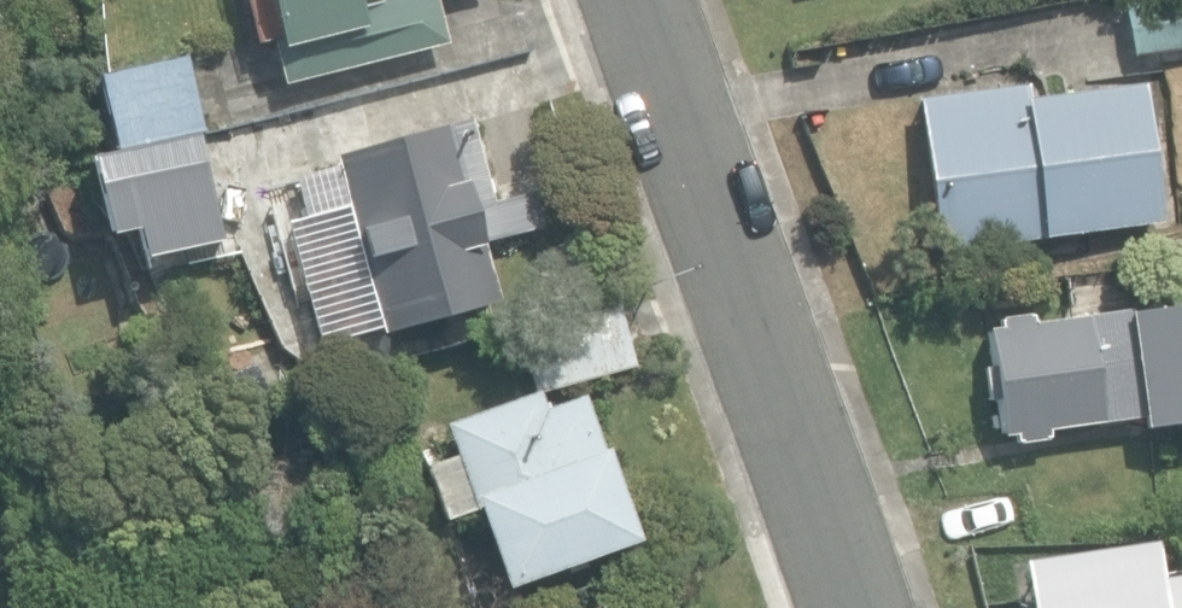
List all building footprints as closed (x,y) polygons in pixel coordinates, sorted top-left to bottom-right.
[(282,84),(444,43),(433,0),(245,0),(256,45),(272,41),(282,84)] [(1131,53),(1181,47),(1181,0),(1138,0),(1124,2),(1131,53)] [(99,75),(116,154),(198,136),(203,135),(186,57),(99,75)] [(917,100),(937,252),(1162,221),(1144,84),(1029,100),(1027,85),(917,100)] [(492,203),(469,120),(333,158),(335,166),(293,177),(304,217),(285,223),(319,348),(380,331),(381,337),(501,304),(485,246),(542,230),(531,192),(492,203)] [(198,136),(116,154),(90,159),(106,236),(135,230),(141,258),(221,242),(198,136)] [(520,322),(541,387),(635,355),(614,290),(520,322)] [(1016,443),(1048,439),(1047,430),(1142,418),(1143,428),(1181,423),(1181,305),(1032,324),(1031,316),(998,320),(999,328),(985,329),(999,437),(1015,435),(1016,443)] [(488,541),(504,587),(635,541),(583,396),(545,410),(539,393),(445,425),(456,455),(427,466),(446,519),(477,508),(488,541)] [(1026,607),(1181,607),(1181,573),(1158,577),(1153,543),(1020,561),(1026,607)]
